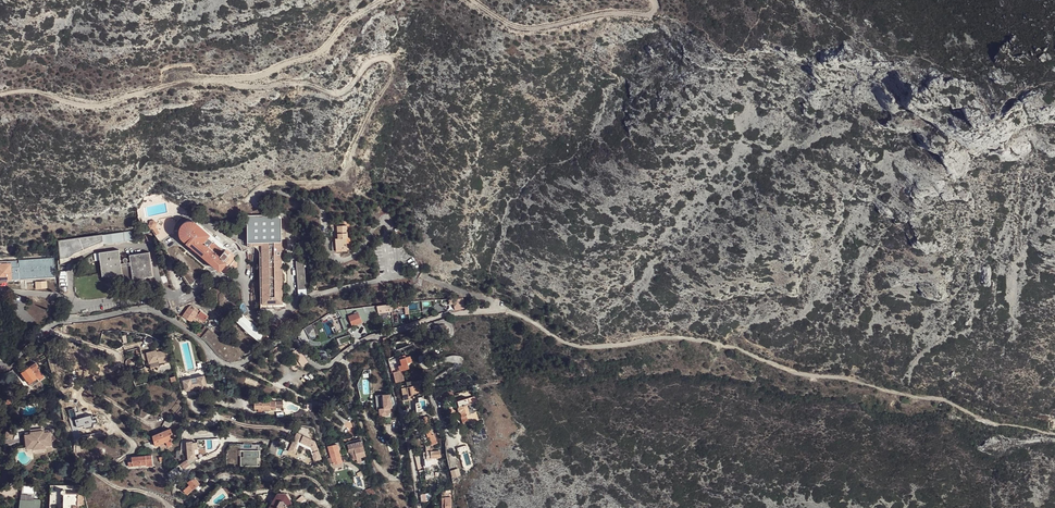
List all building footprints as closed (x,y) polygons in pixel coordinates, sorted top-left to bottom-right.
[(262,306),(279,306),(279,239),(280,239),(279,212),(248,212),(248,239),(262,238),(262,244),(265,244),(265,300),(262,300),(262,306)] [(221,265),(229,256),(223,251),(225,250),(222,248),(220,249),(212,242),(210,243),(207,240),(209,238),(206,235),(210,230),(195,217),(192,216),(189,215),(185,216),(182,218),(180,220),(179,223),(179,226),(180,230),(181,232),(221,265)] [(243,237),(220,221),(217,227),(238,242),(239,243),(241,249),(247,246),(246,241),(245,238),(243,237)] [(344,235),(346,235),(345,222),(335,223),(336,231),(333,231),(333,236),(344,235)] [(137,232),(130,233),(131,241),(138,240),(137,232)] [(159,234),(164,250),(168,249),(164,233),(159,234)] [(130,242),(129,234),(109,236),(110,244),(130,242)] [(333,236),(334,249),(345,248),(345,240),(344,235),(333,236)] [(109,236),(83,239),(87,251),(101,246),(102,247),(105,246),(110,245),(110,244),(109,236)] [(262,244),(262,238),(248,239),(248,243),(253,243),(254,243),(256,244),(257,245),(258,247),(258,248),(259,311),(282,310),(282,305),(279,306),(262,306),(262,300),(265,300),(265,244),(262,244)] [(78,256),(85,251),(80,240),(65,242),(65,258),(70,258),(72,258),(73,258),(74,258),(75,258),(76,258),(77,257),(78,256)] [(126,265),(124,251),(103,253),(104,261),(107,278),(126,275),(127,275),(126,268),(126,265)] [(151,254),(131,257),(132,264),(132,267),(134,280),(154,278),(151,254)] [(8,259),(8,262),(0,262),(0,277),(9,277),(57,275),(56,257),(22,258),(22,261),(20,261),(20,258),(8,259)] [(294,259),(295,287),(304,287),(304,259),(294,259)] [(127,275),(126,275),(126,281),(134,280),(132,267),(126,268),(127,275)] [(466,300),(454,300),(455,306),(459,306),(460,312),(468,311),(468,310),(466,300)] [(178,317),(187,324),(191,318),(194,313),(185,305),(178,317)] [(194,313),(191,318),(193,319),(195,316),(193,315),(196,310),(189,305),(187,305),(185,305),(194,313)] [(393,305),(380,306),(381,315),(394,313),(394,311),(393,305)] [(193,315),(195,316),(202,321),(205,315),(197,310),(196,310),(193,315)] [(244,331),(250,324),(241,311),(234,318),(244,331)] [(366,315),(365,311),(359,313),(362,321),(362,322),(368,320),(366,315)] [(376,312),(366,315),(368,320),(378,317),(376,312)] [(362,321),(359,313),(349,316),(352,324),(362,321)] [(244,331),(249,335),(254,329),(250,324),(244,331)] [(254,329),(249,335),(253,340),(258,334),(254,329)] [(351,332),(342,337),(345,342),(354,337),(351,332)] [(217,340),(208,333),(205,336),(215,343),(217,340)] [(213,345),(215,343),(205,336),(204,338),(203,339),(212,346),(213,345)] [(380,346),(378,339),(372,341),(369,343),(371,349),(380,346)] [(227,344),(232,355),(240,351),(235,340),(227,344)] [(156,347),(147,349),(150,360),(159,358),(160,360),(170,357),(167,346),(157,349),(156,347)] [(301,353),(297,356),(305,368),(309,365),(301,353)] [(399,367),(400,372),(402,372),(410,371),(408,365),(413,363),(411,358),(400,360),(402,367),(399,367)] [(30,366),(23,370),(30,381),(42,373),(38,367),(40,365),(37,361),(30,365),(30,366)] [(200,367),(183,371),(187,389),(197,387),(197,390),(205,388),(200,367)] [(400,372),(394,373),(397,384),(405,382),(402,372),(400,372)] [(411,396),(409,386),(404,387),(407,400),(414,398),(413,395),(411,396)] [(43,400),(45,405),(49,404),(49,401),(52,400),(51,395),(47,396),(47,398),(43,400)] [(389,410),(393,410),(391,396),(384,397),(385,410),(378,411),(379,418),(390,417),(389,410)] [(270,402),(254,402),(254,409),(258,409),(258,411),(262,411),(262,409),(270,409),(270,407),(283,407),(283,401),(275,401),(275,400),(270,400),(270,402)] [(460,402),(460,407),(459,408),(458,410),(459,411),(460,412),(462,413),(464,418),(472,416),(469,406),(468,400),(460,402)] [(28,426),(28,443),(35,444),(35,442),(46,441),(47,443),(53,442),(52,426),(46,426),(46,424),(34,425),(34,427),(28,426)] [(12,440),(14,431),(5,430),(4,438),(12,440)] [(172,430),(153,436),(157,447),(160,446),(167,444),(168,449),(174,447),(172,441),(176,440),(172,430)] [(317,442),(295,432),(287,451),(294,453),(298,444),(313,451),(317,463),(323,461),(317,442)] [(97,449),(106,449),(106,441),(97,441),(97,449)] [(367,454),(363,441),(360,442),(360,445),(355,446),(359,461),(363,460),(362,455),(367,454)] [(189,443),(190,461),(196,461),(196,456),(197,456),(197,451),(200,450),(199,443),(194,444),(194,443),(189,443)] [(250,445),(250,451),(259,451),(259,459),(259,445),(250,445)] [(343,462),(338,445),(329,447),(334,465),(343,462)] [(459,447),(462,466),(471,465),(468,452),(466,446),(459,447)] [(242,452),(239,451),(239,468),(259,468),(259,459),(258,459),(256,459),(256,467),(240,467),(240,459),(242,459),(242,452)] [(431,451),(427,451),(427,461),(432,461),(431,459),(442,459),(441,452),(431,452),(431,451)] [(242,452),(242,459),(240,459),(240,467),(256,467),(256,459),(258,459),(258,452),(242,452)] [(154,455),(133,456),(134,460),(129,460),(130,464),(148,464),(148,465),(155,465),(154,455)] [(193,466),(189,462),(183,466),(187,471),(193,466)] [(188,484),(189,487),(184,491),(188,495),(200,485),(195,479),(188,484)] [(288,497),(284,489),(275,489),(267,505),(267,507),(275,507),(274,507),(279,500),(280,500),(282,498),(288,497)] [(67,494),(67,495),(66,495),(65,496),(64,507),(79,507),(79,506),(79,496),(79,494),(67,494)] [(298,504),(305,499),(302,496),(296,501),(298,504)] [(19,498),(18,507),(38,507),(39,498),(33,497),(32,499),(19,498)] [(290,505),(289,505),(295,503),(291,498),(290,499),(288,497),(282,498),(280,500),(279,500),(274,507),(275,507),(290,507),(290,505)]
